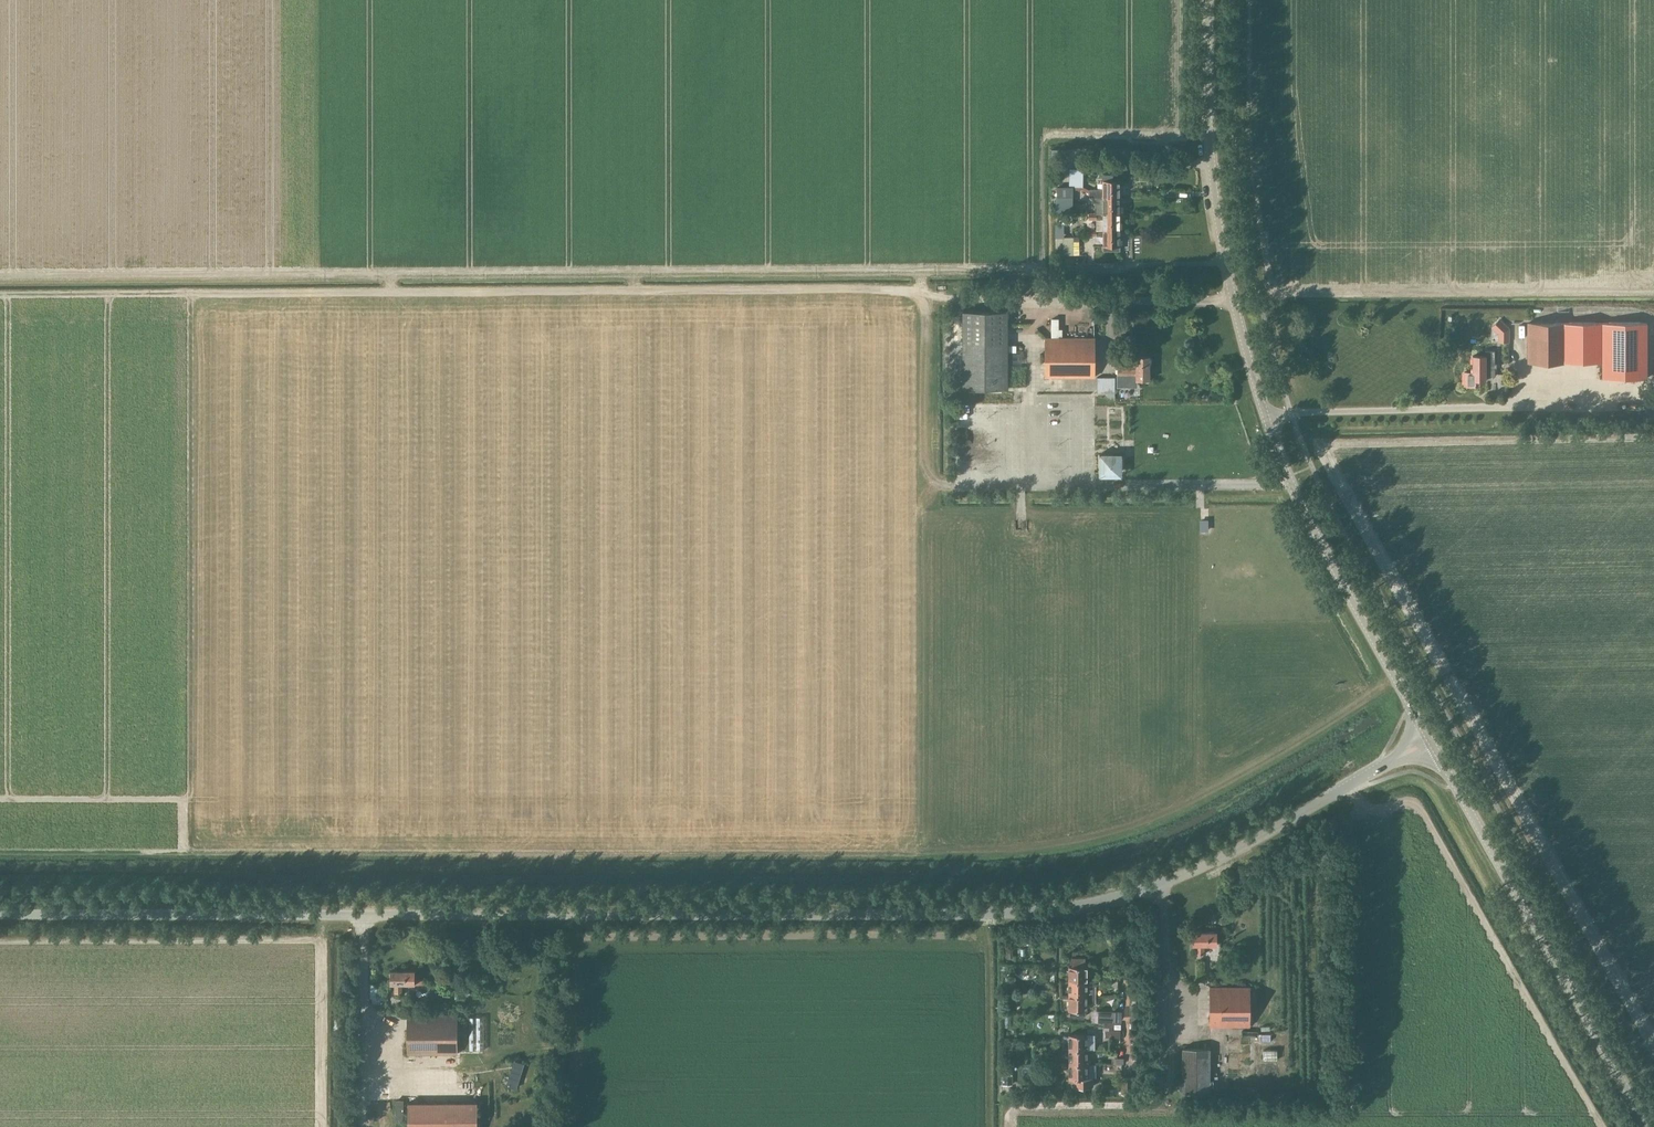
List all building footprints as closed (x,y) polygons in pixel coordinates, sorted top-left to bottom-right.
[(1084,172),(1072,172),(1071,186),(1083,186),(1084,172)] [(1103,197),(1120,197),(1120,181),(1120,180),(1103,181),(1103,189),(1090,189),(1090,197),(1103,196),(1103,197)] [(1060,197),(1060,212),(1072,212),(1072,197),(1060,197)] [(1120,213),(1120,197),(1103,197),(1094,197),(1095,213),(1120,213)] [(1097,229),(1120,229),(1120,213),(1095,213),(1089,213),(1089,219),(1097,219),(1097,229)] [(1058,214),(1058,224),(1073,224),(1072,214),(1058,214)] [(1120,229),(1097,229),(1089,229),(1089,235),(1103,235),(1104,245),(1103,245),(1103,246),(1104,246),(1104,249),(1105,250),(1119,250),(1121,249),(1120,245),(1121,245),(1120,245),(1120,229)] [(1073,254),(1073,236),(1063,236),(1063,254),(1073,254)] [(1008,311),(963,311),(964,389),(1008,389),(1008,311)] [(1527,323),(1527,362),(1563,362),(1601,362),(1601,378),(1646,378),(1646,323),(1527,323)] [(1095,377),(1095,338),(1046,338),(1046,377),(1095,377)] [(1494,375),(1494,368),(1494,350),(1485,350),(1485,355),(1472,355),(1472,372),(1464,372),(1464,385),(1478,385),(1478,379),(1485,379),(1485,375),(1494,375)] [(1118,376),(1137,376),(1137,380),(1150,380),(1150,356),(1137,356),(1137,364),(1127,364),(1127,368),(1118,368),(1118,376)] [(1097,377),(1097,392),(1115,392),(1115,377),(1097,377)] [(1126,477),(1125,454),(1102,455),(1103,478),(1126,477)] [(1204,945),(1217,945),(1217,932),(1192,932),(1192,945),(1197,945),(1197,954),(1204,954),(1204,945)] [(1088,981),(1088,980),(1088,966),(1086,966),(1086,958),(1072,958),(1072,966),(1070,966),(1070,981),(1088,981)] [(424,979),(415,979),(415,971),(390,971),(390,984),(395,984),(395,993),(402,993),(402,984),(424,984),(424,979)] [(1070,995),(1096,995),(1096,980),(1088,980),(1088,981),(1070,981),(1070,995)] [(1210,1026),(1249,1026),(1249,987),(1210,987),(1210,1026)] [(1096,995),(1070,995),(1070,1010),(1071,1010),(1071,1015),(1074,1018),(1083,1018),(1086,1014),(1086,1010),(1088,1010),(1088,1002),(1096,1002),(1096,995)] [(1099,1010),(1099,1021),(1116,1021),(1116,1011),(1099,1010)] [(408,1054),(458,1054),(458,1015),(408,1015),(408,1054)] [(1070,1049),(1088,1049),(1087,1034),(1070,1034),(1070,1049)] [(1209,1092),(1209,1048),(1183,1048),(1183,1092),(1209,1092)] [(1070,1063),(1088,1063),(1088,1049),(1070,1049),(1070,1063)] [(1022,1057),(1016,1063),(1022,1069),(1028,1063),(1022,1057)] [(1093,1077),(1088,1077),(1088,1063),(1070,1063),(1070,1078),(1075,1078),(1075,1087),(1093,1086),(1093,1077)] [(1132,1076),(1121,1076),(1121,1093),(1132,1093),(1132,1076)] [(408,1102),(408,1126),(477,1126),(477,1102),(408,1102)]
